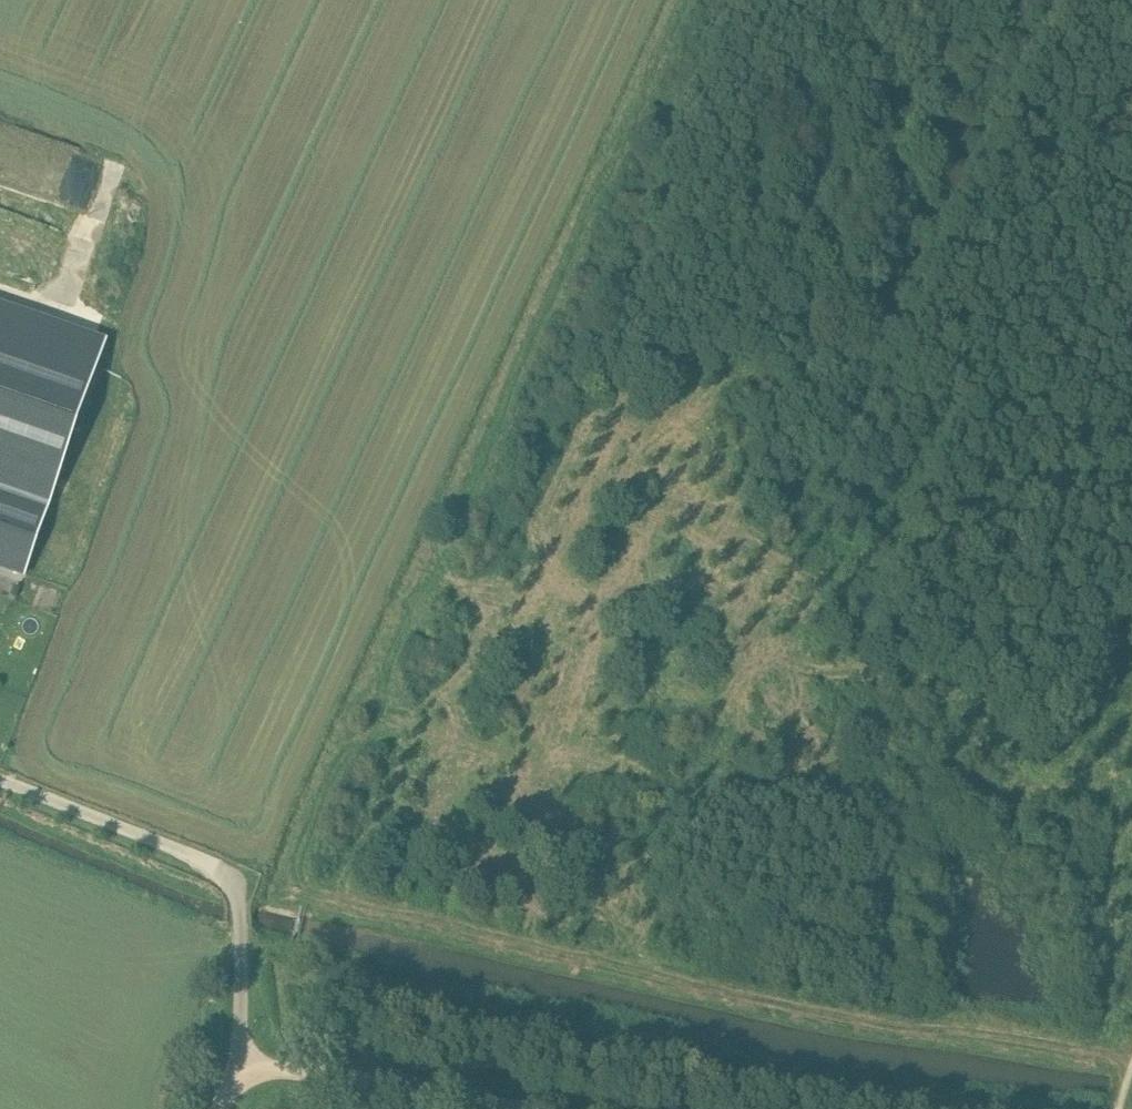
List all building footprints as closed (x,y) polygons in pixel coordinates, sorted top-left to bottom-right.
[(26,574),(105,344),(68,331),(0,307),(0,566),(26,574)] [(306,1022),(315,1025),(316,1020),(308,1017),(306,1022)]
